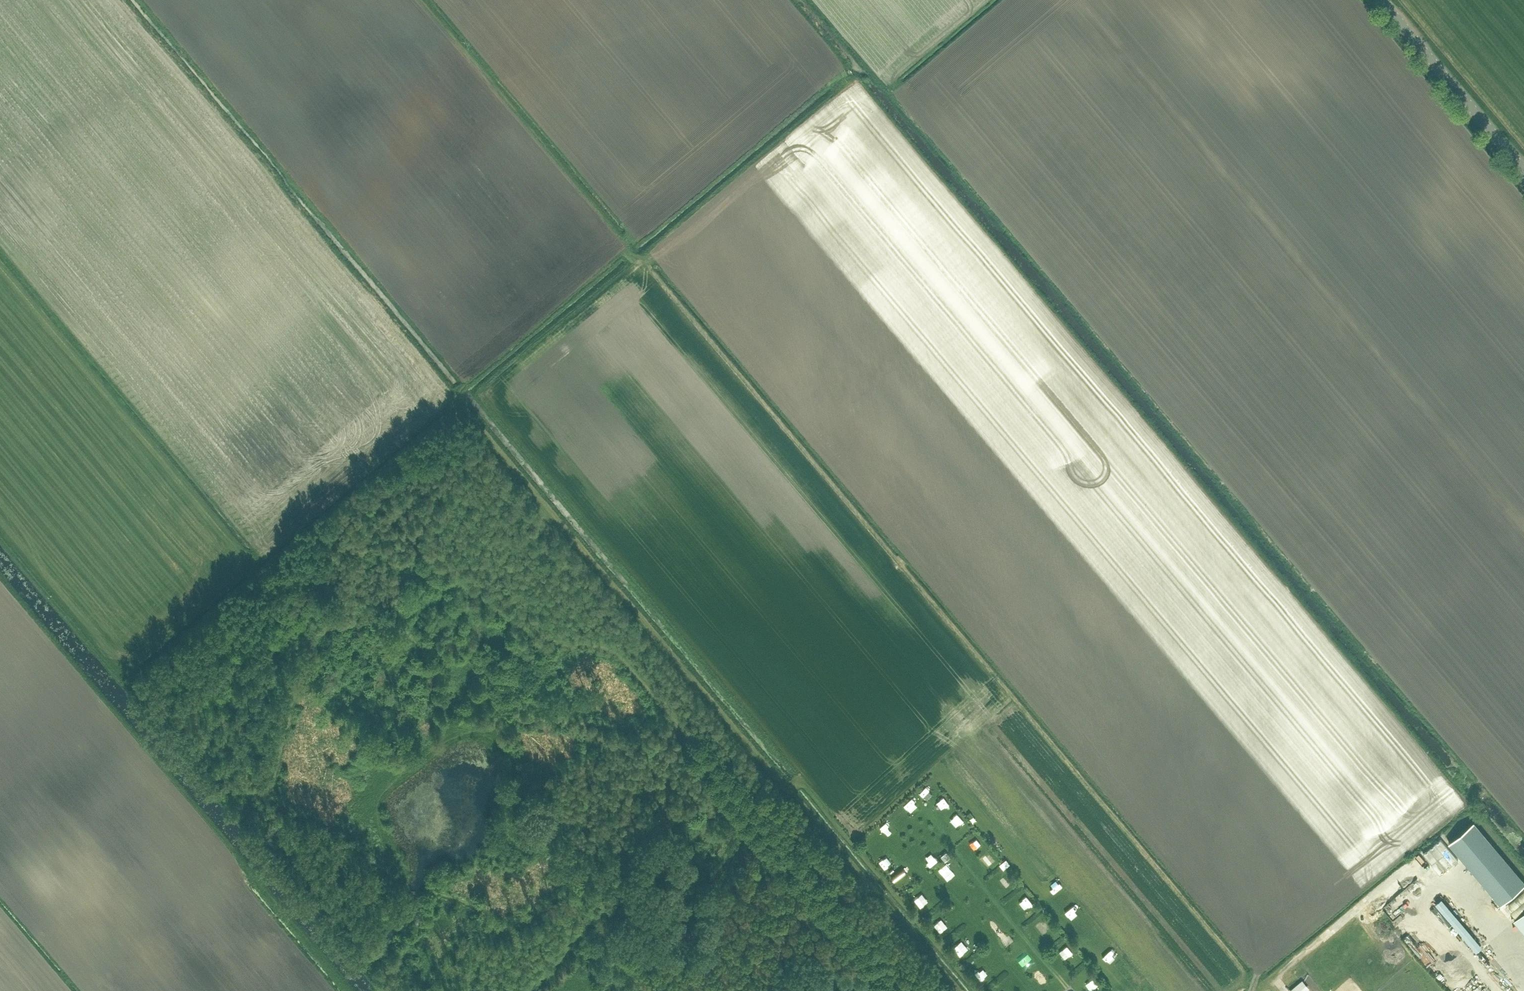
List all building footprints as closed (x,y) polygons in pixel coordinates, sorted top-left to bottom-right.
[(1523,883),(1523,880),(1474,821),(1449,841),(1501,903),(1523,883)] [(1432,842),(1439,851),(1446,846),(1439,837),(1432,842)] [(980,850),(983,857),(992,853),(989,846),(980,850)] [(965,861),(971,857),(965,847),(959,851),(965,861)] [(1450,848),(1440,854),(1445,862),(1455,855),(1450,848)] [(1044,918),(1037,925),(1043,932),(1051,926),(1044,918)] [(945,933),(941,928),(937,931),(941,936),(945,933)] [(1063,952),(1071,958),(1076,951),(1068,946),(1063,952)] [(1290,989),(1291,990),(1304,990),(1309,988),(1302,979),(1290,989)]
